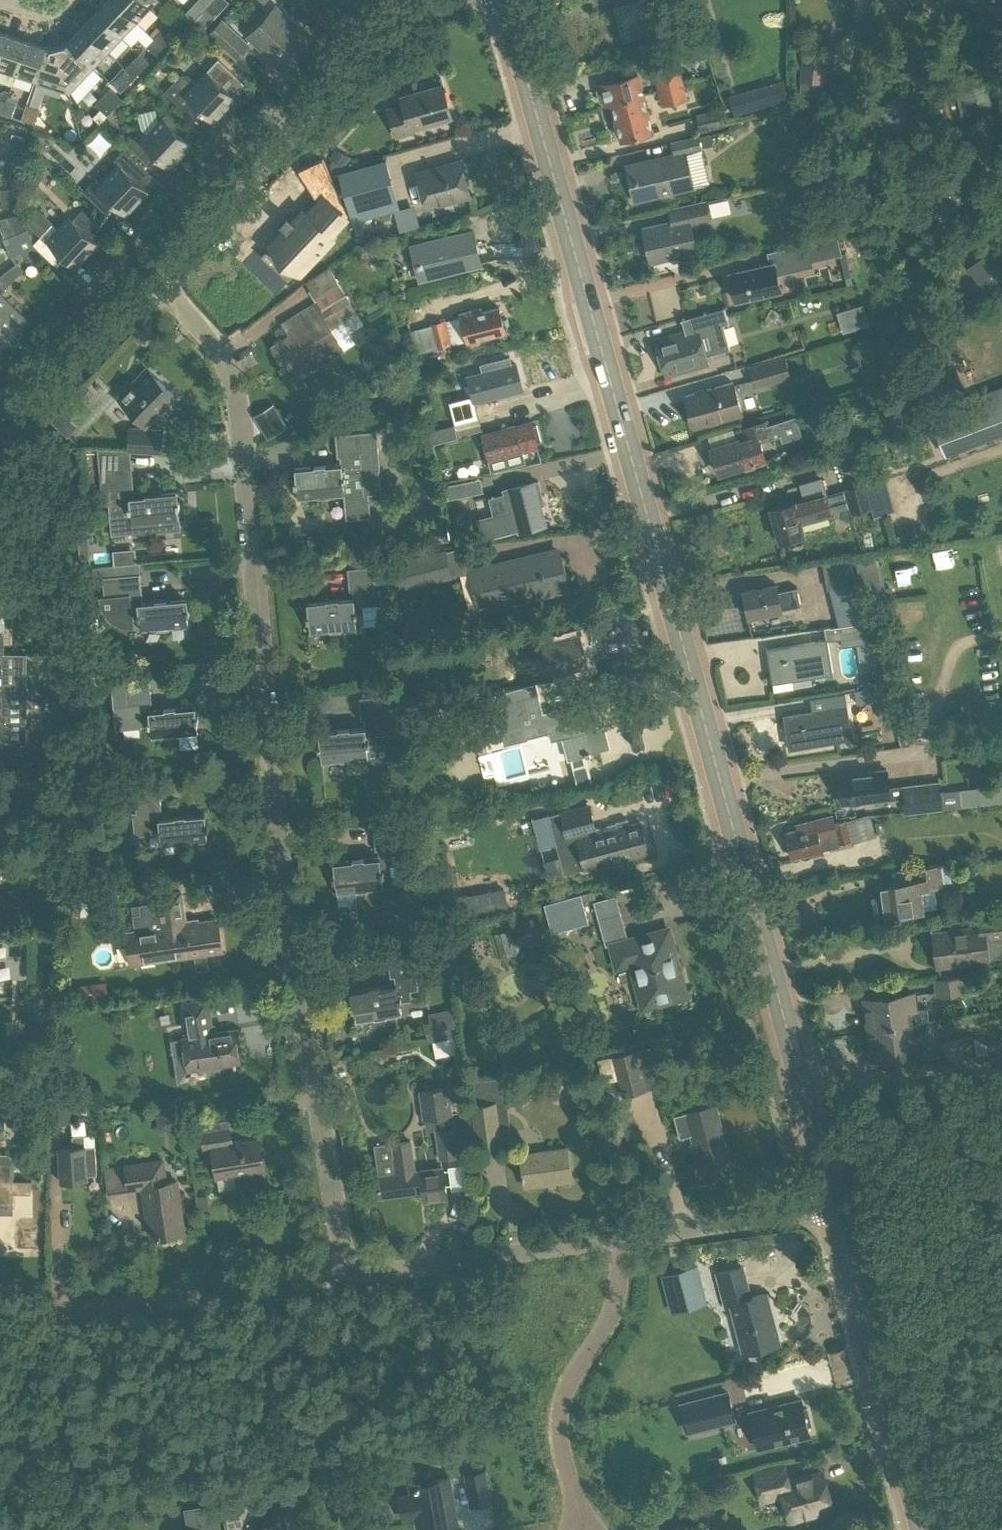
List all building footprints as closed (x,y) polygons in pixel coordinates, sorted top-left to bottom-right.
[(96,12),(122,36),(131,45),(138,37),(145,30),(136,21),(114,0),(107,0),(96,12)] [(136,21),(157,0),(114,0),(136,21)] [(185,10),(193,18),(211,0),(195,0),(185,10)] [(203,29),(215,16),(222,9),(212,0),(191,23),(198,29),(203,29)] [(227,0),(212,0),(222,9),(229,1),(227,0)] [(616,7),(624,38),(662,28),(654,0),(628,0),(629,4),(616,7)] [(983,7),(1001,11),(1001,0),(984,0),(983,7)] [(276,7),(248,36),(284,69),(311,39),(276,7)] [(96,12),(82,26),(108,51),(122,36),(96,12)] [(222,20),(210,33),(236,57),(248,44),(222,20)] [(82,26),(68,41),(94,66),(108,51),(82,26)] [(160,31),(153,38),(163,47),(170,39),(160,31)] [(0,54),(0,70),(15,75),(26,40),(7,34),(0,54)] [(153,38),(147,45),(156,54),(163,47),(153,38)] [(26,40),(15,75),(34,81),(45,47),(26,40)] [(64,45),(57,46),(69,93),(94,66),(68,41),(65,45),(65,44),(64,45)] [(45,47),(34,81),(69,93),(57,46),(50,48),(45,47)] [(704,47),(695,49),(697,60),(706,58),(704,47)] [(805,53),(800,93),(823,95),(827,55),(805,53)] [(133,60),(125,68),(135,76),(142,69),(133,60)] [(125,68),(118,75),(128,84),(135,76),(125,68)] [(679,68),(655,75),(659,90),(683,83),(679,68)] [(181,75),(165,91),(195,120),(203,111),(213,121),(235,98),(206,70),(195,82),(187,74),(181,75)] [(599,85),(597,90),(599,100),(603,103),(607,102),(607,103),(643,94),(638,73),(602,83),(602,84),(599,85)] [(683,83),(659,90),(663,105),(687,98),(683,83)] [(959,101),(950,104),(954,120),(976,114),(975,110),(991,105),(985,84),(957,91),(959,101)] [(404,104),(389,108),(397,135),(412,131),(411,128),(451,117),(442,86),(402,97),(404,104)] [(110,88),(95,104),(107,115),(122,99),(110,88)] [(766,104),(761,88),(730,97),(735,113),(766,104)] [(643,94),(607,103),(607,104),(612,102),(622,139),(652,131),(642,95),(643,94)] [(132,98),(134,116),(150,114),(149,97),(132,98)] [(898,97),(869,112),(874,122),(877,120),(884,133),(910,119),(898,97)] [(6,101),(2,113),(12,116),(16,104),(6,101)] [(26,104),(21,119),(34,124),(40,108),(26,104)] [(720,108),(697,114),(701,132),(725,126),(720,108)] [(56,143),(69,154),(63,159),(72,167),(106,131),(89,115),(72,132),(69,129),(56,143)] [(136,135),(127,144),(151,167),(159,158),(169,168),(191,144),(162,117),(141,140),(136,135)] [(729,124),(728,130),(730,133),(736,133),(742,129),(743,124),(741,120),(735,119),(729,124)] [(711,134),(698,136),(701,148),(713,145),(711,134)] [(674,154),(625,164),(634,200),(694,187),(686,151),(701,148),(698,136),(672,142),(674,154)] [(92,182),(83,191),(107,213),(115,204),(126,214),(147,191),(141,184),(150,174),(124,148),(117,156),(116,156),(116,158),(115,159),(115,160),(116,161),(116,162),(116,163),(118,164),(97,186),(92,182)] [(335,148),(331,157),(345,165),(349,156),(335,148)] [(8,151),(5,160),(17,163),(20,154),(8,151)] [(5,160),(3,168),(15,172),(17,163),(5,160)] [(385,160),(339,172),(352,221),(399,208),(385,160)] [(460,160),(416,172),(425,207),(470,194),(460,160)] [(332,176),(313,180),(317,199),(336,195),(332,176)] [(13,188),(0,189),(1,198),(14,197),(13,188)] [(14,197),(1,198),(1,207),(14,206),(14,197)] [(671,220),(642,227),(650,263),(697,252),(690,224),(710,220),(705,200),(668,209),(671,220)] [(42,234),(33,243),(36,249),(37,247),(57,266),(65,257),(75,267),(97,244),(90,237),(100,227),(82,209),(72,220),(68,216),(57,228),(51,222),(41,233),(42,234)] [(303,212),(272,244),(293,263),(323,231),(303,212)] [(24,220),(12,225),(15,233),(27,228),(24,220)] [(4,238),(3,239),(9,253),(17,263),(17,262),(36,249),(33,243),(27,228),(15,233),(4,238)] [(472,230),(411,246),(420,279),(480,264),(472,230)] [(770,263),(729,272),(735,299),(780,289),(777,273),(812,265),(807,242),(837,235),(767,251),(770,263)] [(969,267),(975,276),(970,280),(981,295),(1001,280),(1001,248),(1000,245),(969,267)] [(290,334),(272,346),(283,365),(280,367),(289,382),(354,342),(331,305),(347,296),(328,267),(306,281),(319,301),(283,322),(290,334)] [(7,340),(12,339),(16,338),(20,335),(22,331),(23,327),(24,322),(23,322),(26,319),(0,294),(0,347),(7,340)] [(481,307),(459,312),(467,342),(505,332),(498,306),(482,310),(481,307)] [(685,330),(656,338),(666,376),(707,364),(705,355),(730,348),(724,326),(729,324),(724,306),(682,318),(685,330)] [(946,340),(941,328),(937,317),(926,321),(920,324),(929,347),(946,340)] [(445,320),(429,324),(436,348),(451,344),(445,320)] [(787,356),(749,367),(756,389),(793,378),(787,356)] [(955,362),(937,369),(948,397),(966,390),(955,362)] [(516,364),(468,376),(474,402),(523,389),(516,364)] [(147,368),(119,397),(146,423),(174,395),(147,368)] [(733,381),(685,395),(694,426),(741,412),(733,381)] [(932,418),(934,425),(951,419),(956,434),(1001,417),(1001,385),(946,405),(948,412),(932,418)] [(475,406),(452,412),(455,424),(478,418),(475,406)] [(711,447),(718,472),(745,464),(764,458),(759,441),(780,435),(782,441),(801,436),(796,416),(767,425),(766,421),(743,428),(746,439),(740,441),(738,441),(738,439),(711,447)] [(478,418),(455,424),(458,435),(481,429),(478,418)] [(499,430),(483,434),(489,459),(492,470),(508,466),(525,461),(522,451),(537,447),(536,441),(541,439),(537,424),(532,425),(531,421),(499,430)] [(130,427),(129,450),(161,451),(162,429),(130,427)] [(376,431),(360,432),(364,470),(380,469),(376,431)] [(341,463),(295,467),(298,499),(317,497),(317,499),(329,497),(329,496),(344,495),(346,518),(370,516),(368,492),(366,492),(364,470),(360,432),(335,434),(337,456),(340,456),(341,463)] [(106,490),(96,491),(97,505),(106,504),(109,535),(149,531),(148,524),(159,523),(159,522),(178,520),(176,493),(160,494),(130,496),(129,489),(132,489),(130,466),(105,468),(106,490)] [(880,479),(866,483),(873,507),(886,503),(880,479)] [(464,495),(461,481),(445,484),(448,498),(464,495)] [(495,515),(479,519),(484,539),(519,530),(545,524),(538,496),(542,495),(538,481),(504,489),(505,494),(506,494),(510,511),(495,515)] [(866,482),(844,488),(851,514),(852,513),(872,508),(873,508),(873,507),(866,483),(866,482)] [(795,501),(770,508),(779,541),(804,534),(800,522),(831,513),(826,494),(795,503),(795,501)] [(446,523),(429,525),(431,543),(448,541),(446,523)] [(88,536),(78,537),(80,557),(90,556),(88,536)] [(446,549),(392,562),(399,590),(453,577),(446,549)] [(556,549),(470,569),(479,608),(513,600),(514,604),(525,602),(524,598),(565,588),(562,577),(566,576),(562,560),(559,561),(556,549)] [(849,557),(822,563),(828,589),(838,587),(856,583),(849,557)] [(139,563),(77,569),(78,587),(102,584),(103,597),(99,598),(97,598),(99,603),(102,607),(105,612),(109,616),(113,619),(117,622),(122,625),(127,627),(132,629),(132,627),(131,619),(140,618),(141,630),(156,629),(156,631),(169,630),(168,628),(187,626),(185,599),(139,603),(139,596),(142,595),(140,574),(139,563)] [(353,598),(307,602),(310,633),(328,631),(329,633),(341,632),(341,630),(356,629),(355,615),(364,614),(364,606),(376,605),(372,566),(347,568),(349,591),(352,591),(353,598)] [(775,584),(743,591),(748,616),(781,610),(802,605),(798,588),(796,588),(792,589),(777,592),(777,591),(775,584)] [(846,625),(839,626),(840,639),(842,646),(851,645),(854,645),(870,642),(867,622),(846,625)] [(544,646),(522,652),(526,667),(548,661),(551,672),(585,663),(578,635),(543,645),(544,646)] [(827,640),(766,650),(773,691),(793,688),(791,676),(801,675),(801,674),(832,669),(827,640)] [(27,740),(27,685),(4,685),(4,652),(0,652),(0,740),(27,740)] [(149,681),(111,684),(115,730),(141,728),(141,726),(149,725),(151,739),(166,737),(166,738),(179,737),(178,736),(197,734),(195,706),(149,711),(148,704),(151,703),(149,681)] [(536,683),(488,695),(498,733),(501,732),(504,744),(527,738),(527,737),(561,728),(569,759),(590,753),(590,752),(607,747),(602,727),(596,728),(589,701),(543,713),(536,683)] [(884,686),(855,691),(857,703),(876,700),(886,699),(884,686)] [(364,727),(318,731),(321,762),(340,761),(340,762),(353,761),(353,759),(368,758),(367,744),(376,743),(375,735),(399,732),(395,694),(359,697),(361,720),(364,720),(364,727)] [(886,699),(876,700),(879,718),(890,716),(887,699),(886,699)] [(846,706),(784,716),(789,746),(810,742),(850,735),(846,706)] [(587,763),(573,767),(578,784),(591,781),(587,763)] [(838,775),(842,803),(903,795),(905,811),(941,807),(1001,801),(1001,774),(998,775),(998,778),(999,784),(939,791),(938,781),(888,787),(886,769),(838,775)] [(136,811),(132,811),(134,834),(159,832),(159,833),(160,846),(176,844),(176,846),(188,845),(188,843),(208,841),(205,814),(160,818),(159,811),(161,811),(159,788),(134,791),(136,811)] [(589,804),(548,815),(564,873),(647,851),(640,822),(629,825),(627,819),(595,827),(589,804)] [(798,830),(786,833),(792,857),(828,848),(828,846),(876,833),(871,814),(834,823),(832,816),(797,825),(798,830)] [(378,857),(333,861),(336,893),(337,893),(338,904),(356,902),(355,892),(367,891),(367,890),(383,888),(382,874),(391,873),(390,864),(402,863),(398,825),(372,828),(375,849),(377,849),(378,857)] [(879,896),(872,897),(875,917),(895,915),(895,917),(901,916),(901,914),(924,911),(923,909),(921,891),(921,888),(942,885),(942,881),(941,878),(940,864),(895,870),(896,871),(897,882),(878,884),(879,896)] [(136,930),(126,932),(130,963),(158,959),(194,954),(206,952),(222,950),(217,919),(186,924),(181,891),(156,894),(156,900),(140,903),(141,912),(134,913),(135,927),(136,930)] [(617,891),(595,897),(608,944),(610,944),(616,966),(630,962),(642,1007),(685,995),(667,928),(630,938),(617,891)] [(578,895),(543,904),(551,932),(585,923),(578,895)] [(935,933),(939,965),(1001,956),(1001,912),(976,916),(978,926),(965,928),(965,929),(935,933)] [(539,916),(512,923),(517,942),(545,935),(539,916)] [(447,926),(432,928),(434,944),(438,943),(448,942),(447,926)] [(396,983),(350,991),(355,1022),(374,1019),(374,1020),(386,1018),(386,1017),(401,1014),(399,1001),(412,999),(410,990),(419,989),(412,949),(386,953),(390,977),(394,976),(396,983)] [(963,975),(936,979),(938,994),(965,991),(963,975)] [(91,983),(77,985),(79,999),(93,998),(91,983)] [(883,997),(865,999),(869,1028),(917,1022),(927,1020),(926,1007),(915,1009),(913,993),(894,995),(894,998),(883,999),(883,997)] [(189,1036),(182,1038),(187,1069),(205,1066),(205,1070),(218,1068),(218,1064),(239,1060),(234,1029),(212,1032),(206,999),(184,1003),(189,1036)] [(430,1021),(424,1023),(427,1041),(459,1034),(456,1007),(447,1009),(444,1010),(429,1013),(430,1021)] [(917,1022),(869,1028),(873,1057),(891,1055),(890,1052),(901,1051),(902,1053),(921,1051),(917,1022)] [(972,1037),(944,1041),(946,1057),(974,1053),(974,1050),(972,1037)] [(635,1051),(612,1057),(623,1095),(646,1089),(635,1051)] [(447,1087),(420,1091),(424,1119),(425,1119),(427,1131),(436,1130),(439,1158),(457,1155),(454,1127),(449,1087),(447,1087)] [(68,1094),(48,1096),(50,1122),(70,1120),(68,1094)] [(475,1103),(470,1104),(475,1135),(499,1132),(495,1101),(475,1103)] [(715,1103),(673,1115),(679,1137),(691,1134),(699,1162),(698,1162),(702,1174),(719,1169),(716,1160),(716,1157),(728,1154),(715,1103)] [(230,1128),(202,1132),(205,1148),(213,1146),(217,1175),(264,1168),(259,1139),(232,1143),(230,1128)] [(73,1147),(59,1148),(61,1181),(87,1179),(87,1174),(98,1173),(96,1144),(85,1145),(84,1135),(72,1135),(73,1147)] [(379,1176),(375,1177),(378,1196),(422,1190),(424,1201),(446,1197),(441,1167),(414,1171),(410,1141),(392,1144),(394,1158),(377,1161),(379,1176)] [(566,1147),(520,1153),(524,1186),(571,1179),(566,1147)] [(13,1180),(13,1179),(13,1152),(0,1152),(0,1180),(13,1180)] [(156,1160),(126,1165),(126,1168),(129,1189),(145,1187),(152,1236),(183,1232),(176,1180),(169,1181),(166,1159),(156,1160)] [(13,1213),(13,1192),(13,1180),(0,1180),(0,1212),(13,1213)] [(690,1242),(692,1254),(707,1251),(705,1239),(690,1242)] [(741,1264),(717,1271),(726,1304),(731,1303),(745,1352),(781,1343),(768,1290),(749,1295),(741,1264)] [(705,1301),(696,1267),(663,1275),(672,1310),(705,1301)] [(729,1391),(680,1403),(687,1430),(735,1418),(729,1391)] [(801,1399),(749,1412),(758,1447),(810,1434),(808,1425),(811,1424),(807,1408),(803,1408),(801,1399)] [(785,1464),(755,1472),(762,1498),(783,1492),(790,1519),(832,1508),(823,1470),(788,1479),(785,1464)] [(484,1471),(466,1474),(472,1503),(489,1500),(484,1471)] [(412,1494),(399,1496),(403,1517),(416,1515),(419,1529),(456,1522),(448,1477),(410,1484),(412,1494)] [(282,1519),(257,1524),(251,1494),(220,1499),(226,1529),(284,1529),(282,1519)] [(219,1528),(215,1503),(195,1507),(198,1525),(188,1527),(189,1529),(210,1529),(219,1528)]
